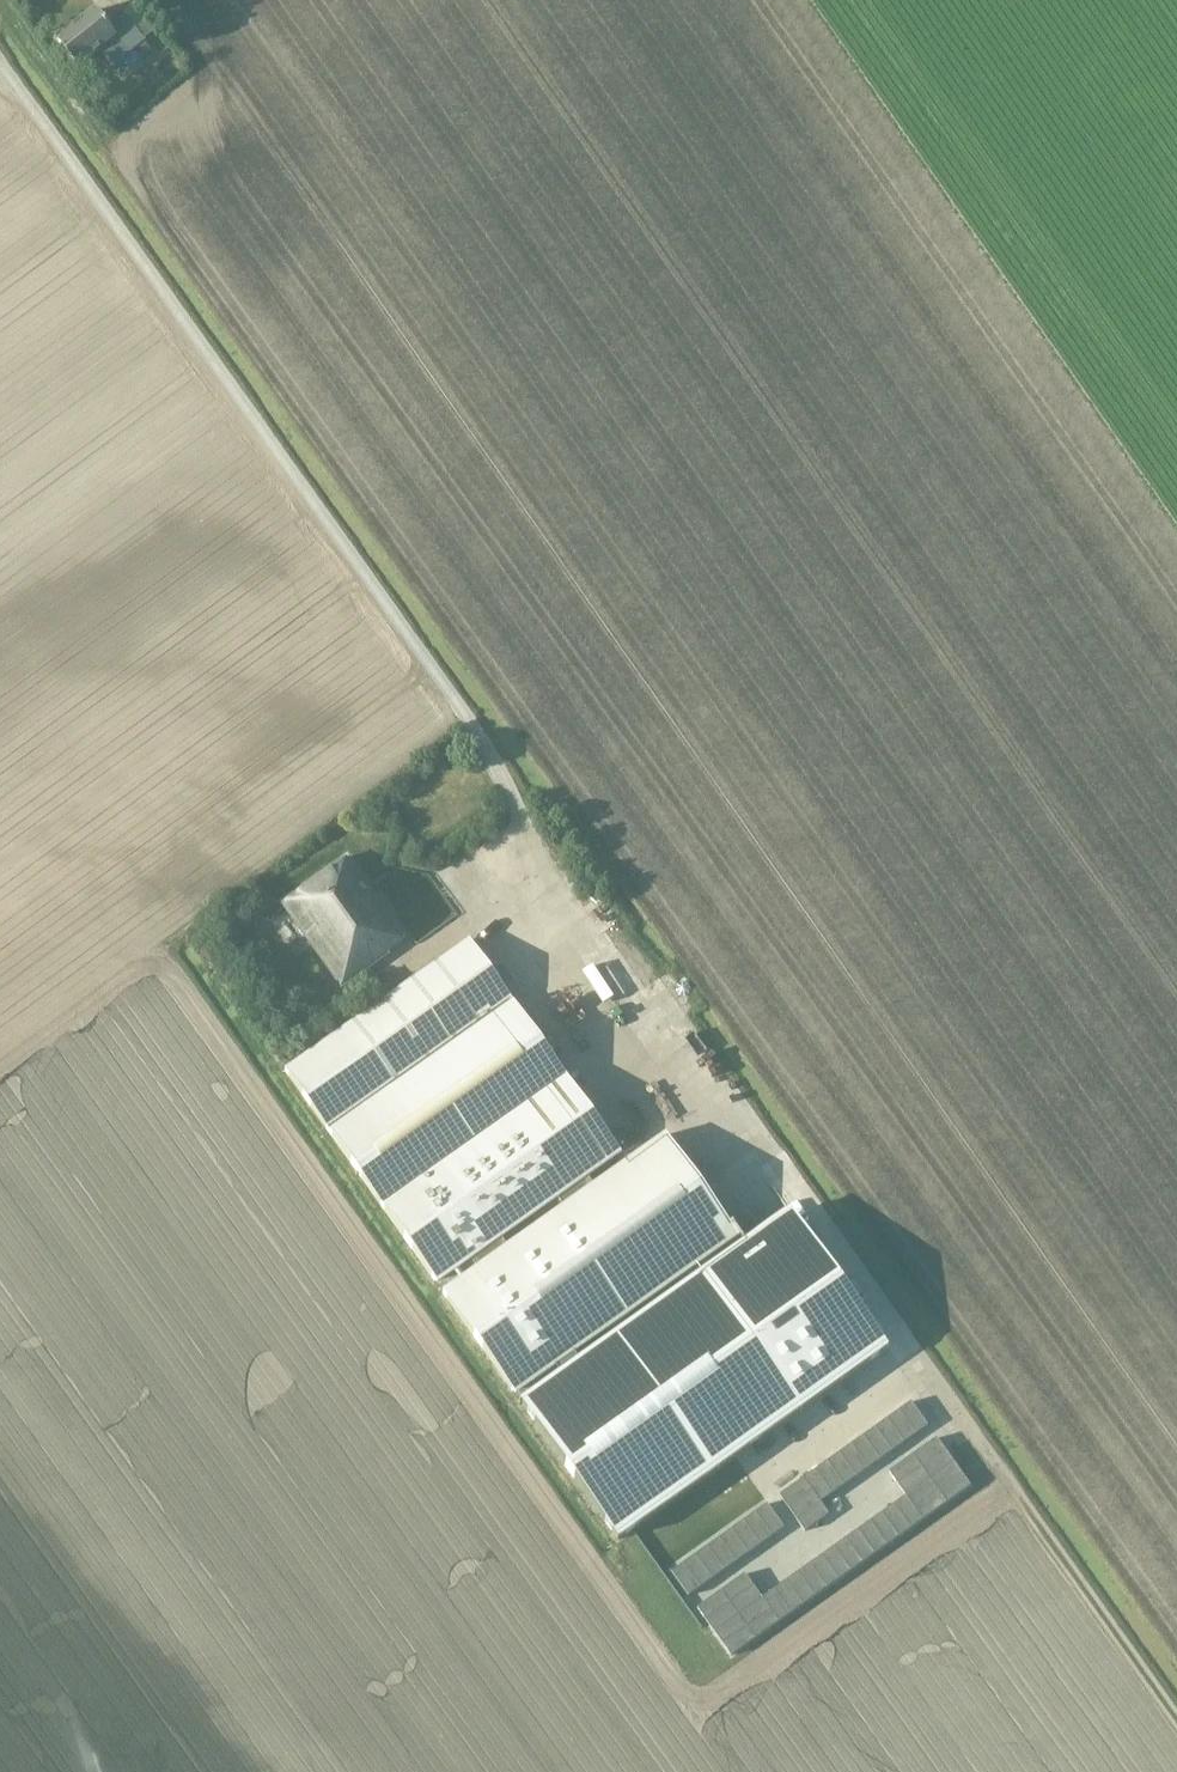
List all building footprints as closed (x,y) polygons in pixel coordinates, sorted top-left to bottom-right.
[(54,40),(76,67),(97,51),(110,67),(143,42),(119,11),(102,23),(92,11),(54,40)] [(386,954),(385,953),(403,939),(344,856),(277,903),(338,988),(386,954)] [(321,1044),(282,1071),(431,1282),(465,1257),(474,1269),(440,1293),(448,1304),(510,1391),(549,1363),(558,1375),(516,1404),(518,1406),(519,1405),(615,1540),(885,1348),(824,1262),(801,1278),(765,1228),(743,1244),(735,1232),(729,1223),(726,1225),(662,1135),(590,1186),(582,1175),(616,1151),(508,999),(518,992),(498,965),(489,972),(488,971),(466,941),(321,1044)] [(859,1437),(877,1461),(926,1426),(909,1402),(859,1437)] [(811,1471),(829,1495),(877,1461),(859,1437),(811,1471)] [(969,1489),(934,1439),(909,1457),(944,1506),(969,1489)] [(944,1506),(909,1457),(885,1475),(902,1499),(920,1524),(944,1506)] [(811,1471),(775,1496),(801,1533),(826,1516),(817,1504),(829,1495),(811,1471)] [(853,1534),(870,1558),(920,1524),(902,1499),(853,1534)] [(715,1540),(732,1564),(782,1529),(764,1505),(715,1540)] [(806,1567),(823,1592),(870,1558),(853,1534),(806,1567)] [(732,1564),(715,1540),(665,1575),(683,1600),(732,1564)] [(823,1592),(806,1567),(758,1602),(775,1626),(823,1592)] [(775,1626),(758,1602),(740,1577),(715,1595),(750,1644),(775,1626)] [(750,1644),(715,1595),(691,1612),(725,1661),(750,1644)]
